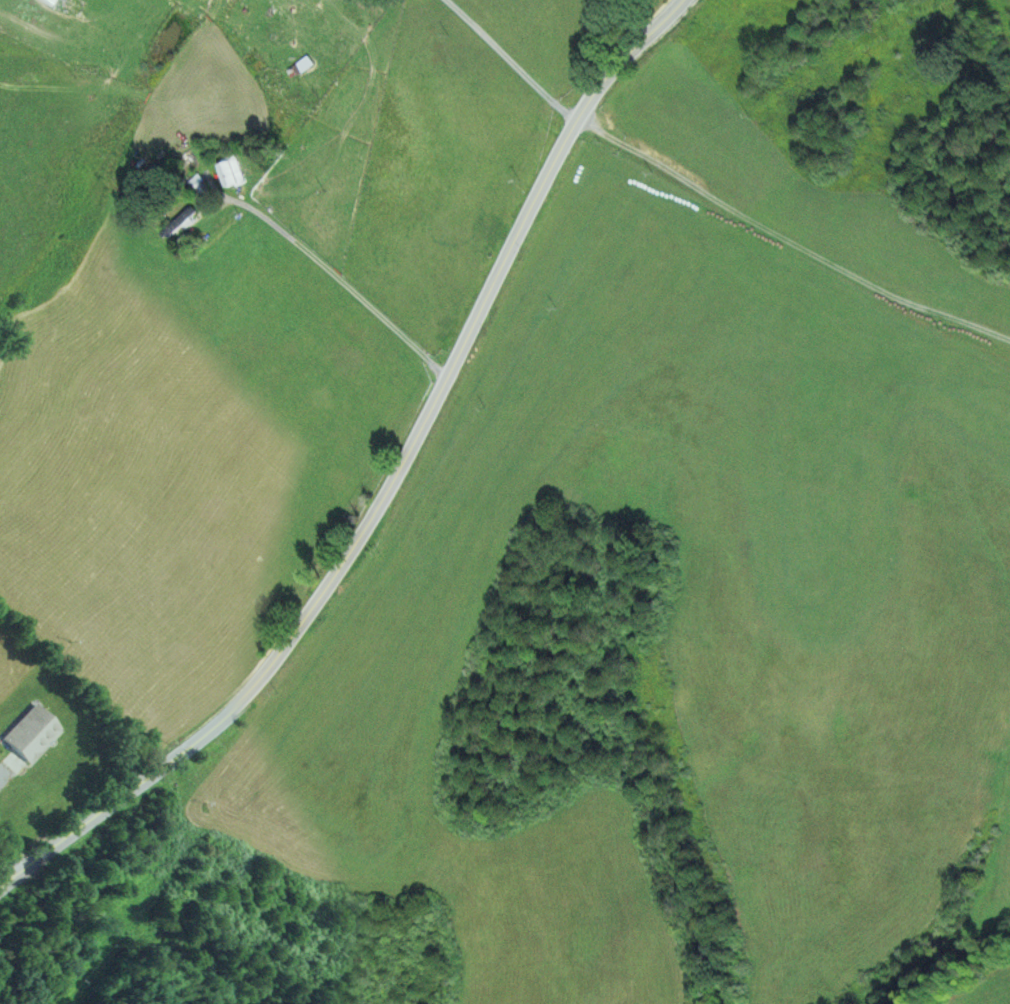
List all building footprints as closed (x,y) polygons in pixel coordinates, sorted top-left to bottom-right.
[(76,0),(40,0),(67,16),(76,0)] [(224,189),(238,186),(232,160),(218,164),(224,189)] [(166,232),(175,241),(200,215),(190,206),(166,232)] [(29,703),(0,734),(0,747),(7,754),(2,759),(15,771),(55,728),(29,703)]
